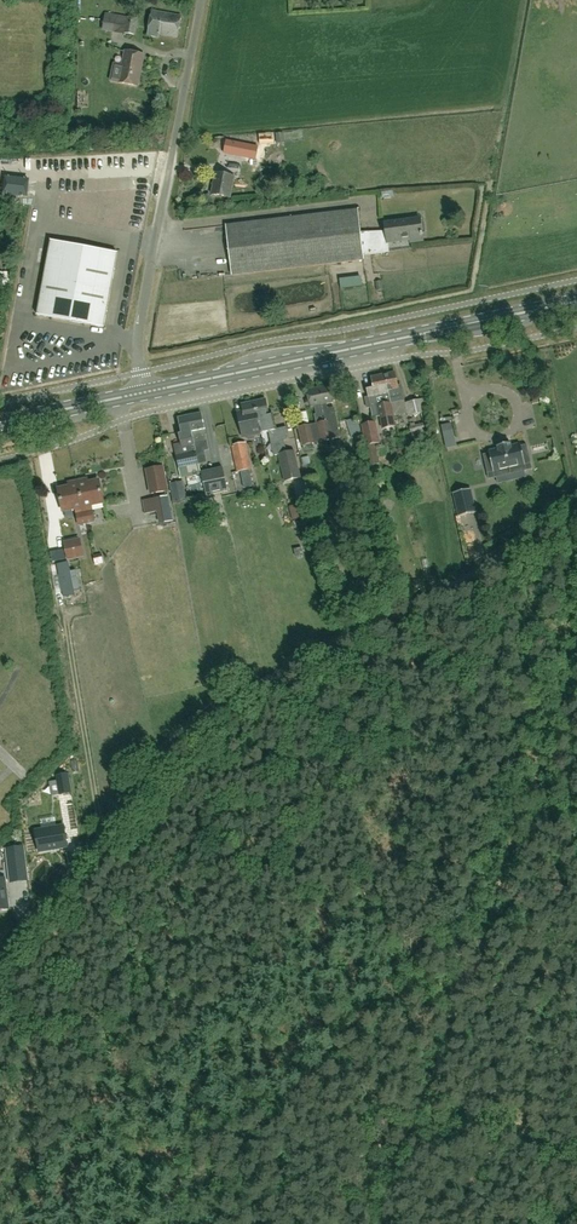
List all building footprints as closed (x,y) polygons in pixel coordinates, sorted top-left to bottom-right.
[(177,38),(181,16),(151,10),(147,36),(158,38),(159,34),(177,38)] [(102,30),(124,34),(134,35),(137,19),(127,17),(105,14),(102,30)] [(110,81),(119,83),(137,86),(143,55),(126,52),(123,65),(113,63),(110,81)] [(266,144),(275,143),(273,132),(265,133),(266,144)] [(275,133),(276,143),(284,142),(283,133),(275,133)] [(243,158),(246,143),(226,140),(222,158),(233,160),(234,156),(243,158)] [(230,198),(234,176),(215,173),(212,195),(230,198)] [(31,179),(8,177),(6,196),(29,198),(31,179)] [(108,215),(108,199),(98,199),(98,215),(108,215)] [(126,226),(128,210),(119,209),(117,225),(126,226)] [(389,252),(388,245),(363,248),(358,209),(226,224),(232,275),(364,259),(363,255),(389,252)] [(410,242),(423,240),(420,218),(385,223),(387,242),(397,241),(397,239),(410,237),(410,242)] [(103,327),(117,253),(50,241),(37,315),(103,327)] [(4,284),(14,284),(14,272),(4,272),(4,284)] [(390,403),(404,401),(401,386),(397,387),(394,372),(381,375),(383,383),(386,383),(387,391),(388,391),(390,403)] [(372,416),(373,416),(379,414),(382,429),(395,426),(390,403),(388,391),(387,391),(386,383),(383,383),(381,375),(371,377),(373,388),(366,390),(370,408),(371,408),(372,416)] [(329,433),(338,431),(333,408),(327,410),(326,404),(333,403),(329,386),(306,391),(310,407),(314,407),(316,415),(314,415),(316,425),(309,426),(309,425),(298,428),(302,446),(303,451),(312,449),(311,444),(331,440),(329,433)] [(427,440),(424,428),(425,428),(421,413),(426,412),(423,399),(405,403),(410,427),(409,427),(410,432),(416,431),(420,442),(427,440)] [(258,426),(260,434),(268,432),(274,456),(278,455),(285,482),(301,478),(294,451),(286,453),(284,441),(289,439),(286,428),(276,430),(273,415),(268,416),(264,400),(254,402),(259,425),(258,426)] [(259,425),(254,402),(241,406),(243,417),(238,419),(242,439),(260,434),(258,426),(259,425)] [(188,415),(194,444),(207,441),(204,429),(205,429),(201,412),(188,415)] [(194,444),(188,415),(178,418),(178,417),(177,417),(181,434),(179,434),(181,447),(187,446),(188,453),(176,456),(181,478),(201,474),(194,444)] [(278,417),(279,427),(287,426),(286,416),(278,417)] [(378,443),(374,422),(362,425),(366,446),(378,443)] [(246,443),(232,446),(237,471),(240,471),(241,470),(244,486),(251,484),(249,473),(251,473),(250,469),(252,468),(246,443)] [(494,478),(526,471),(525,465),(531,463),(527,444),(521,446),(520,443),(511,445),(511,443),(496,446),(497,448),(488,450),(489,453),(483,455),(487,473),(493,472),(494,478)] [(151,493),(167,491),(166,490),(162,467),(147,470),(151,493)] [(228,490),(223,467),(202,471),(207,495),(228,490)] [(87,505),(103,502),(98,481),(78,485),(86,523),(94,522),(91,511),(89,511),(87,505)] [(86,523),(78,485),(57,489),(62,511),(77,508),(78,514),(76,514),(78,525),(86,523)] [(476,512),(470,489),(452,493),(458,517),(476,512)] [(145,517),(114,522),(139,677),(166,673),(158,622),(172,619),(175,640),(181,639),(184,653),(187,653),(184,634),(196,632),(175,497),(142,502),(145,517)] [(289,506),(292,520),(306,517),(302,503),(289,506)] [(303,528),(308,541),(314,539),(309,526),(303,528)] [(67,559),(83,556),(80,540),(64,543),(67,559)] [(97,568),(107,568),(107,559),(97,559),(97,568)] [(57,565),(63,593),(73,591),(68,562),(57,565)] [(319,632),(326,629),(321,618),(313,621),(319,632)] [(120,702),(129,700),(124,684),(116,686),(120,702)] [(169,738),(166,719),(159,720),(162,739),(169,738)] [(71,792),(68,773),(56,775),(59,794),(71,792)] [(64,823),(35,828),(39,849),(67,845),(64,823)] [(6,848),(9,871),(26,869),(23,846),(6,848)]
